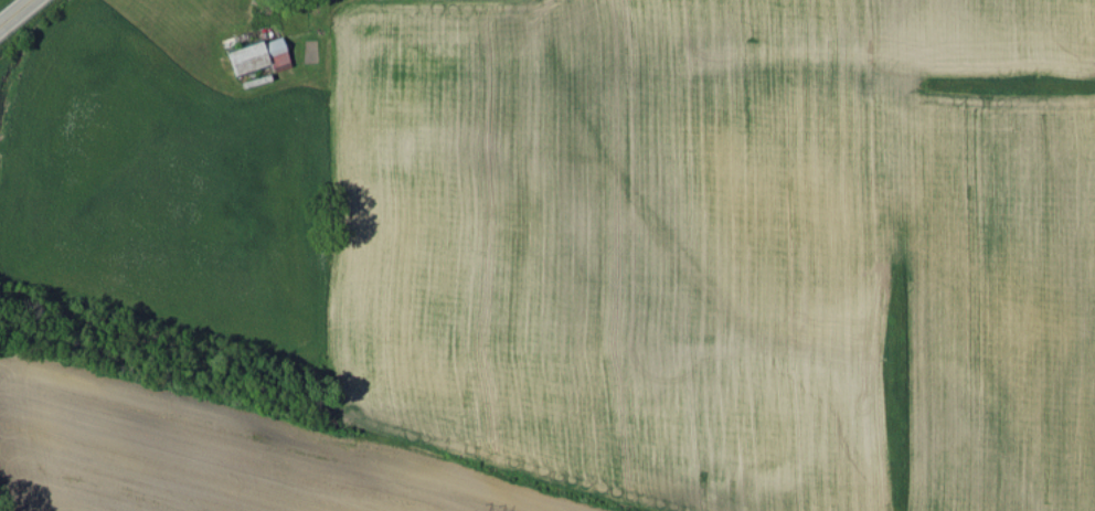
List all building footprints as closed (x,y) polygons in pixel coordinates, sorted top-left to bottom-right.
[(227,52),(234,75),(271,63),(273,72),(291,66),(282,35),(227,52)]
